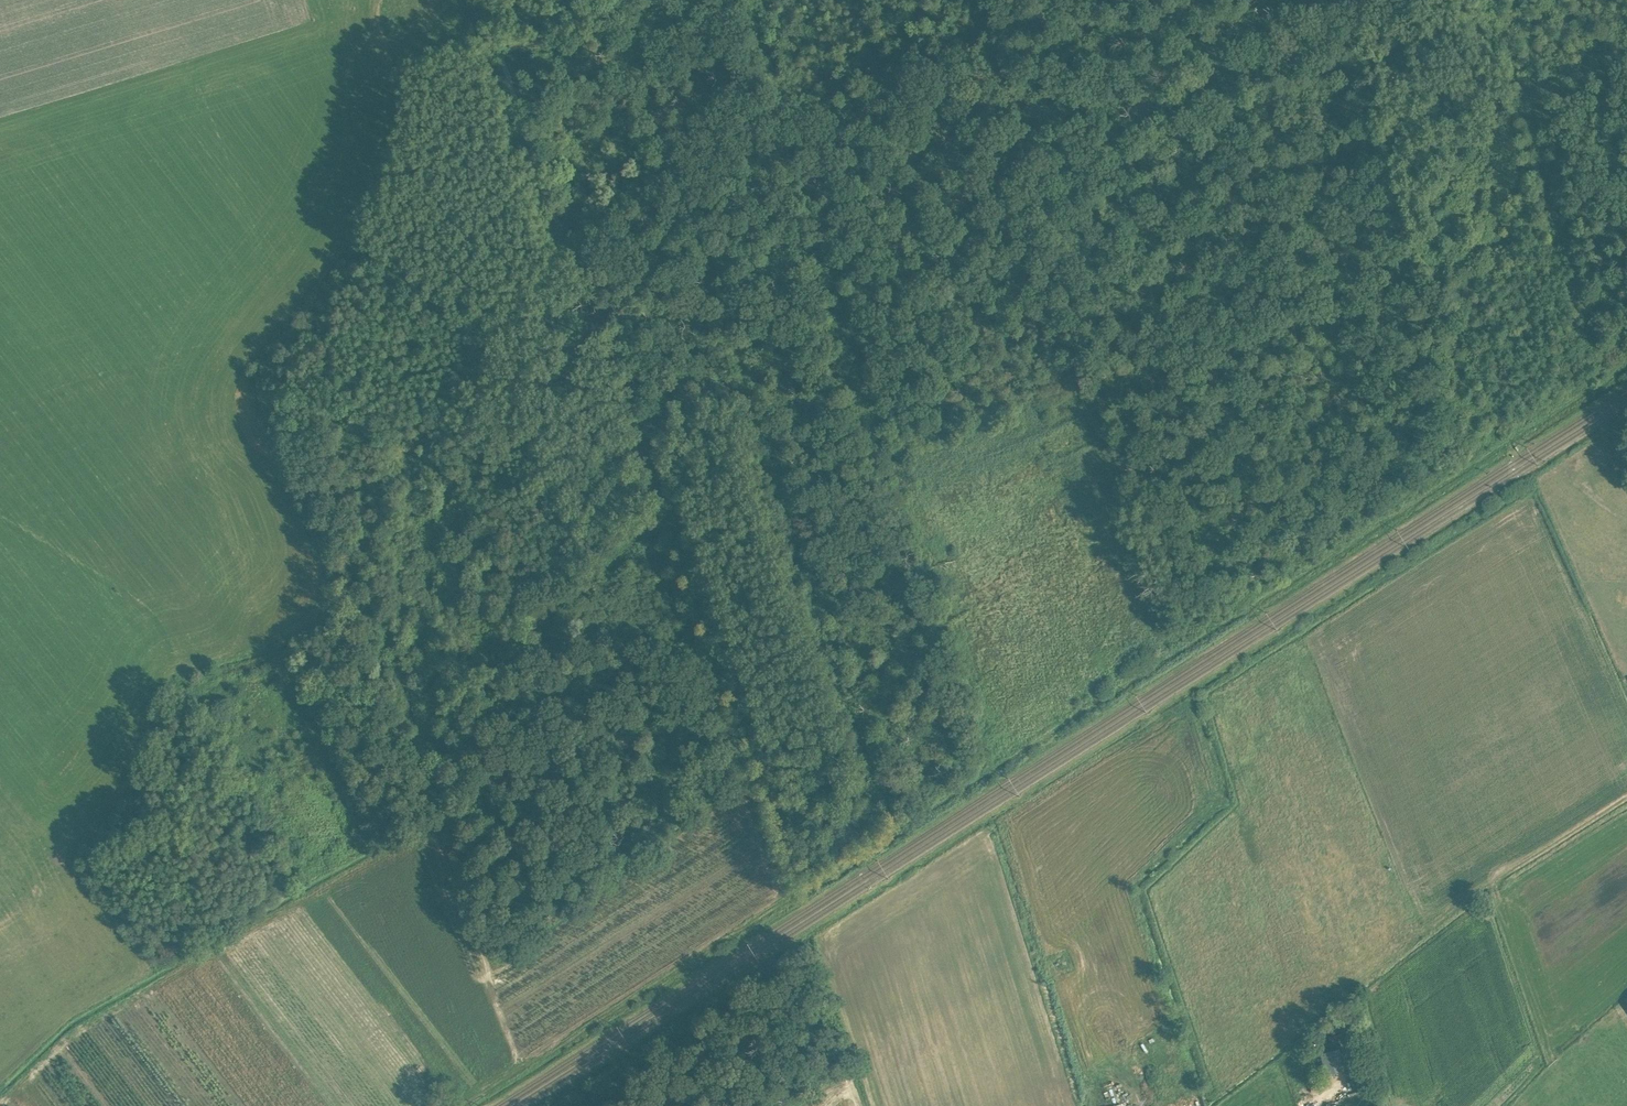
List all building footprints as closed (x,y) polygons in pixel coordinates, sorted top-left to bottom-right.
[(1340,1049),(1321,1054),(1327,1075),(1346,1070),(1340,1049)]
